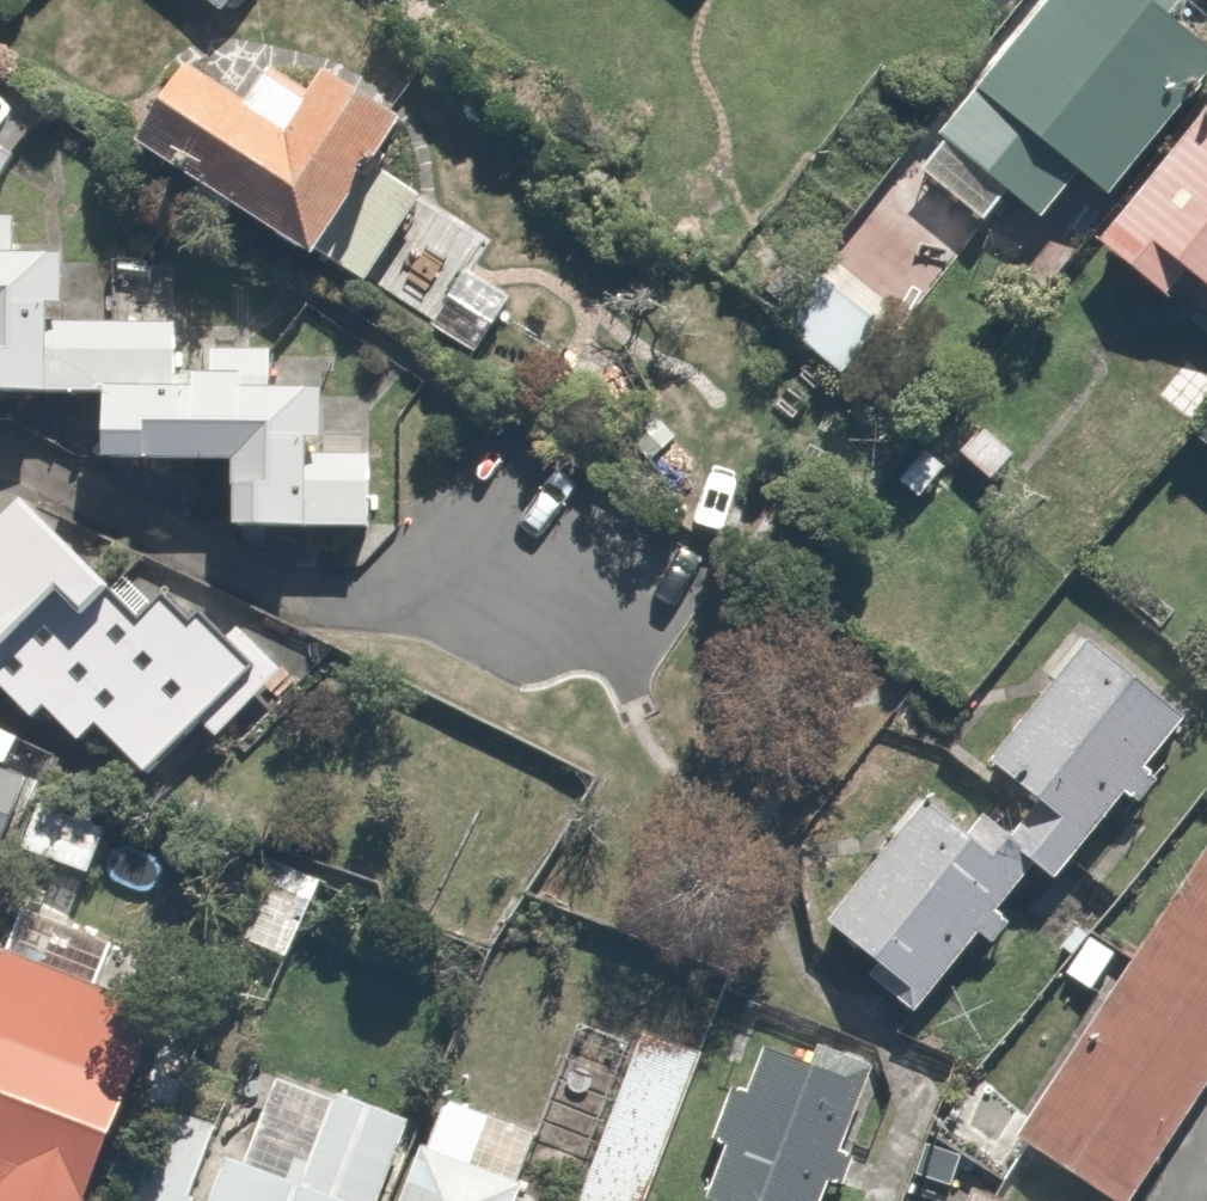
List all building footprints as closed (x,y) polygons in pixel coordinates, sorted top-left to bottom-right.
[(224,22),(243,0),(198,0),(224,22)] [(908,175),(981,231),(1007,197),(1034,218),(1066,176),(1096,198),(1190,75),(1160,53),(1189,16),(1169,0),(1041,0),(908,175)] [(308,66),(275,122),(175,63),(127,144),(469,349),(518,267),(369,178),(402,123),(308,66)] [(1160,295),(1178,274),(1206,298),(1206,93),(1087,232),(1160,295)] [(375,386),(265,388),(264,314),(60,317),(59,244),(0,245),(0,402),(82,401),(83,471),(216,469),(218,540),(378,537),(375,386)] [(877,316),(813,264),(767,319),(831,372),(877,316)] [(1015,436),(948,393),(884,492),(951,535),(1015,436)] [(48,572),(0,526),(0,622),(48,572)] [(31,729),(42,717),(95,769),(117,746),(146,774),(250,666),(168,587),(117,639),(48,572),(0,622),(0,699),(31,729)] [(954,817),(929,795),(813,924),(913,1014),(1180,717),(1079,627),(964,756),(989,778),(954,817)] [(27,768),(10,762),(20,734),(0,727),(0,838),(27,768)] [(1097,1000),(1006,1134),(1104,1200),(1134,1200),(1206,1095),(1206,841),(1127,958),(1087,930),(1058,973),(1097,1000)] [(0,957),(0,1200),(88,1200),(154,1011),(0,957)] [(690,1051),(631,1029),(569,1196),(567,1200),(633,1200),(690,1051)] [(765,1037),(693,1200),(817,1200),(869,1083),(765,1037)] [(404,1120),(258,1064),(205,1200),(373,1200),(404,1120)] [(215,1135),(164,1114),(129,1200),(189,1200),(215,1135)] [(517,1176),(415,1138),(391,1200),(508,1200),(517,1176)] [(963,1186),(957,1200),(1000,1200),(963,1186)]
